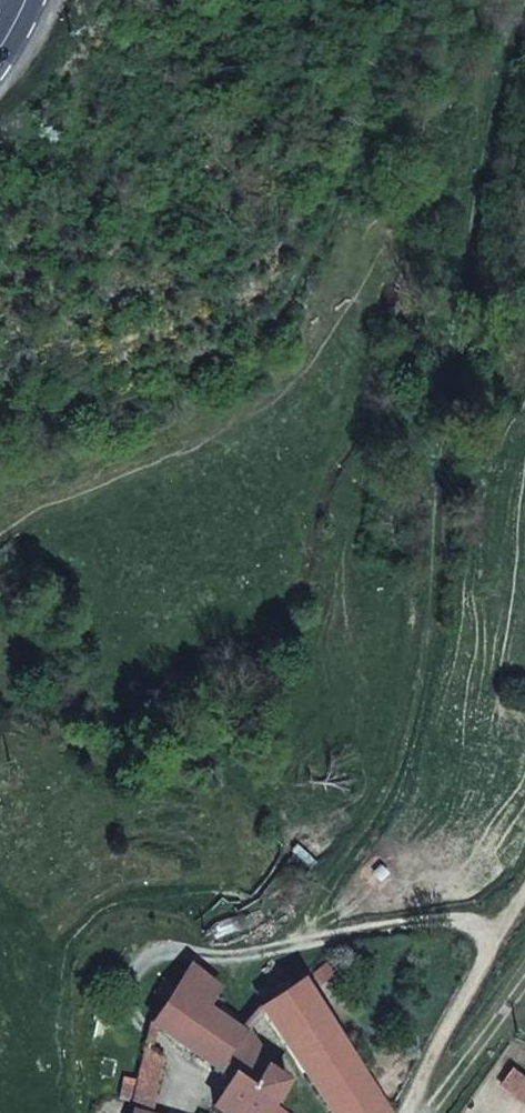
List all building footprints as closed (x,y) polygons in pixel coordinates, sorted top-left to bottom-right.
[(228,1078),(214,1101),(233,1112),(270,1112),(289,1080),(265,1064),(270,1056),(246,1031),(211,1007),(221,987),(209,978),(190,964),(148,1024),(228,1078)] [(303,976),(257,1008),(330,1112),(391,1112),(303,976)] [(143,1048),(133,1107),(151,1111),(162,1059),(150,1049),(143,1048)]
